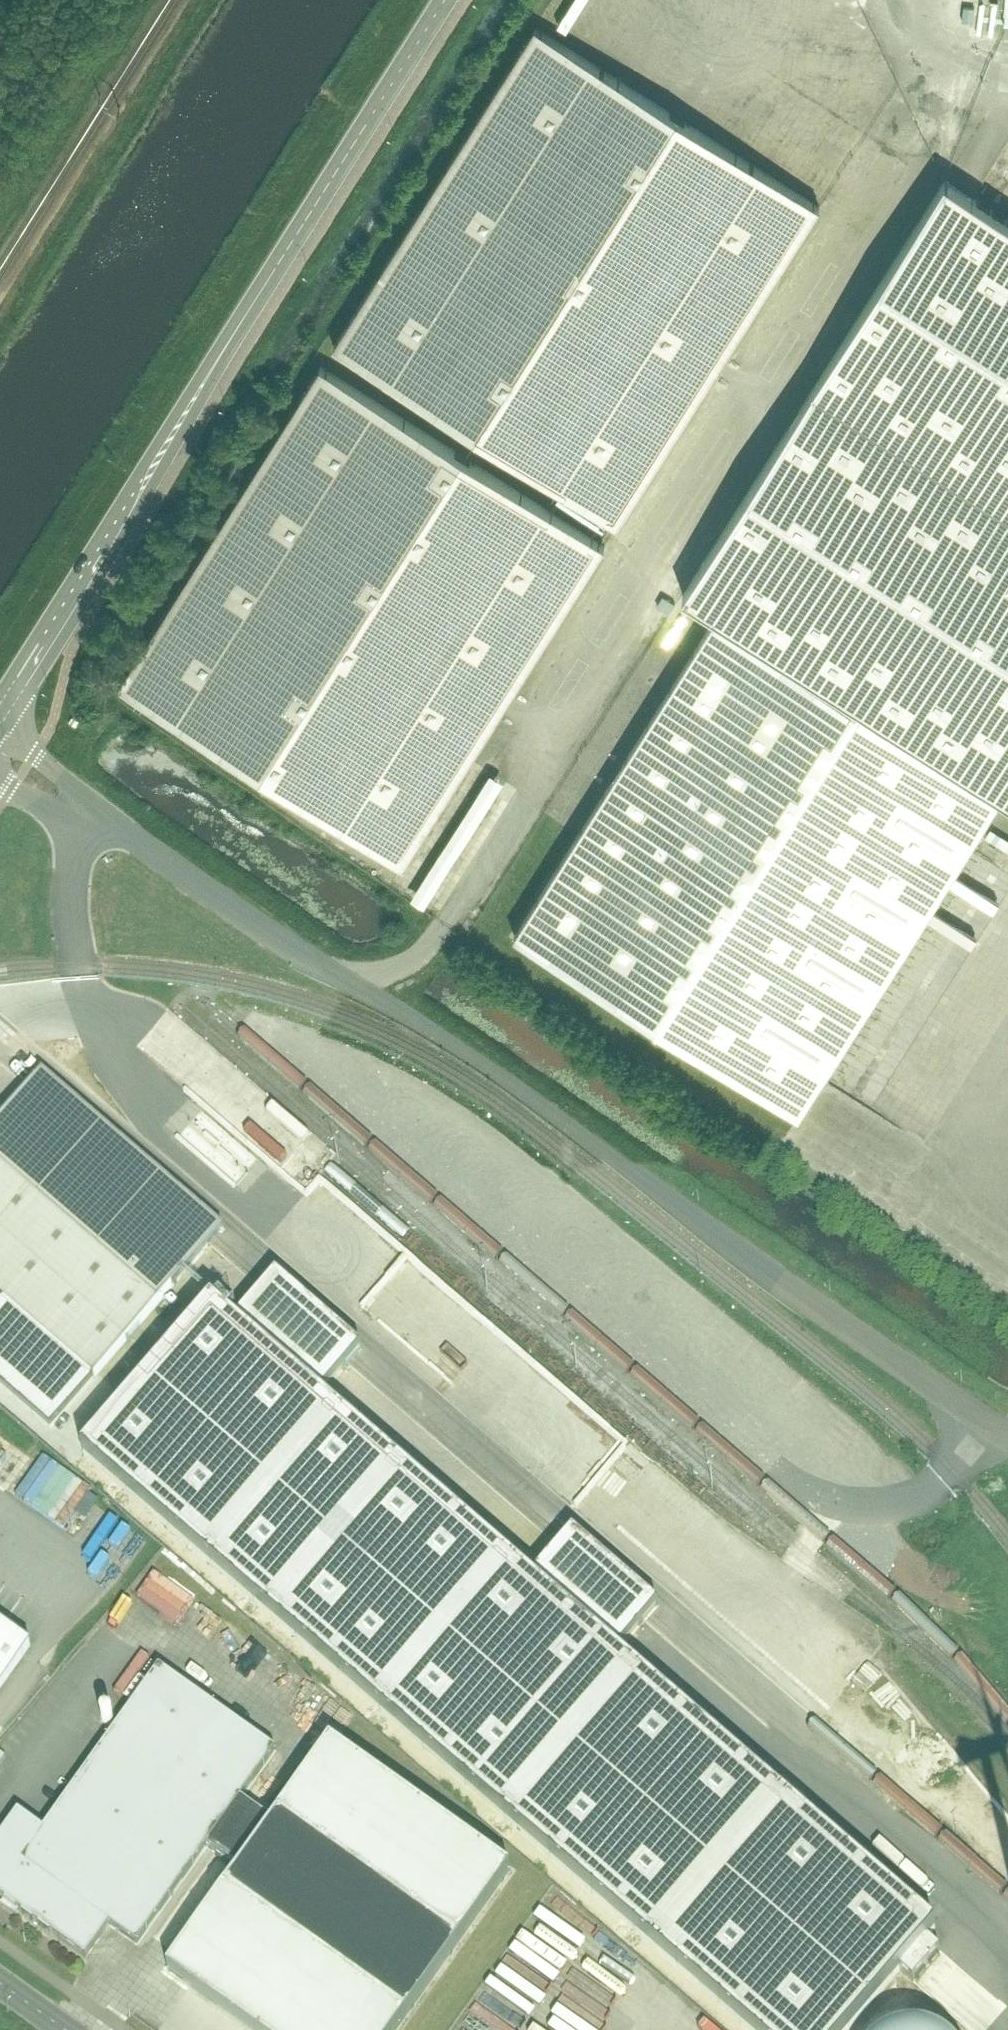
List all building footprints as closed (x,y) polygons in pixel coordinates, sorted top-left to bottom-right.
[(819,205),(535,26),(333,345),(617,524),(819,205)] [(754,116),(759,108),(742,98),(737,106),(754,116)] [(737,145),(743,134),(731,127),(725,138),(737,145)] [(944,179),(682,593),(716,615),(513,934),(797,1114),(1000,795),(1007,800),(1007,219),(944,179)] [(604,545),(320,365),(118,684),(402,864),(604,545)] [(3,1303),(0,1306),(0,1388),(50,1432),(94,1381),(172,1290),(224,1231),(42,1075),(0,1122),(0,1300),(3,1303)] [(84,1456),(749,2029),(850,2029),(936,1931),(617,1656),(659,1607),(575,1535),(533,1583),(320,1399),(362,1351),(278,1279),(237,1327),(213,1307),(84,1456)] [(26,1470),(13,1496),(63,1522),(85,1480),(29,1451),(20,1468),(26,1470)] [(120,1525),(106,1548),(116,1554),(130,1531),(120,1525)] [(31,1649),(0,1627),(0,1692),(31,1649)] [(664,1666),(686,1668),(688,1655),(676,1654),(675,1661),(665,1660),(664,1666)] [(7,1904),(5,1908),(14,1915),(17,1911),(86,1960),(110,1927),(138,1947),(206,1851),(238,1875),(226,1892),(405,2020),(510,1873),(330,1745),(275,1824),(242,1800),(276,1753),(160,1670),(44,1832),(19,1814),(0,1841),(0,1899),(7,1904)]
